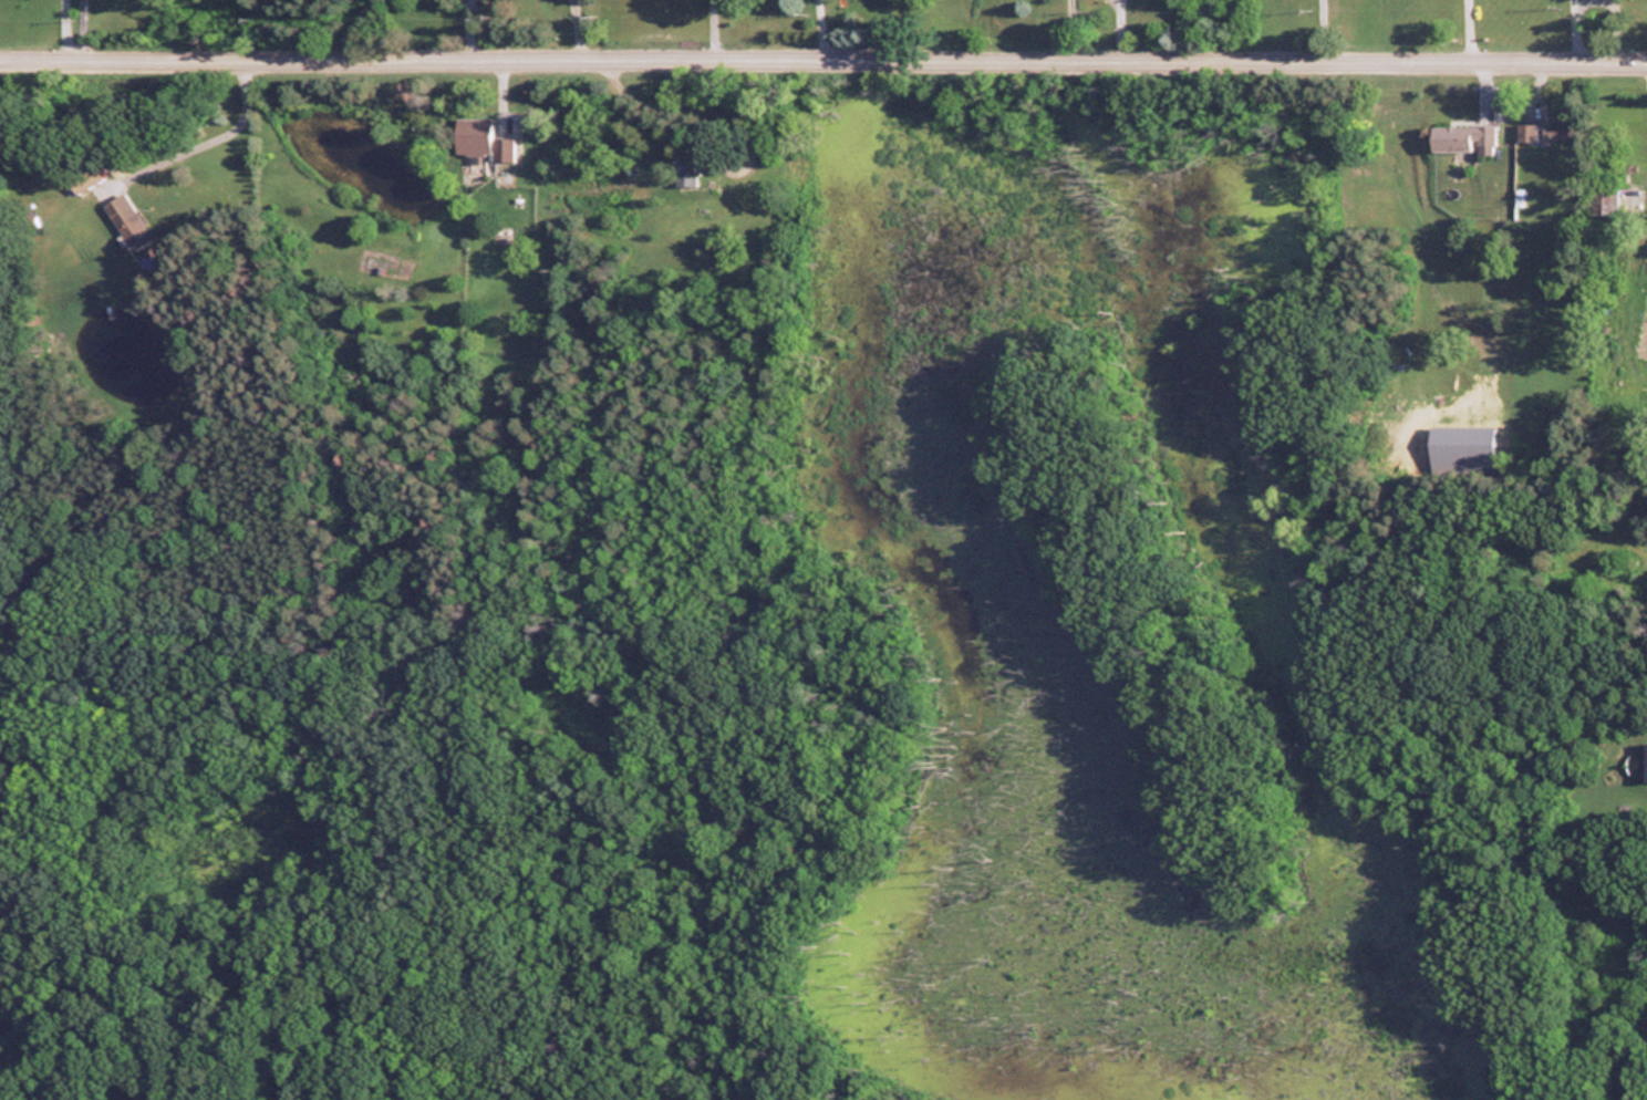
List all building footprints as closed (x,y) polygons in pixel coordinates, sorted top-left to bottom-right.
[(452,155),(486,155),(486,119),(452,118),(452,155)] [(1572,142),(1572,122),(1524,122),(1524,142),(1572,142)] [(1495,152),(1495,126),(1429,126),(1429,152),(1495,152)] [(76,194),(100,179),(89,162),(65,177),(76,194)] [(1616,216),(1616,188),(1601,188),(1601,216),(1616,216)] [(150,240),(124,192),(102,203),(128,252),(150,240)] [(1646,782),(1646,743),(1638,743),(1638,782),(1646,782)]
